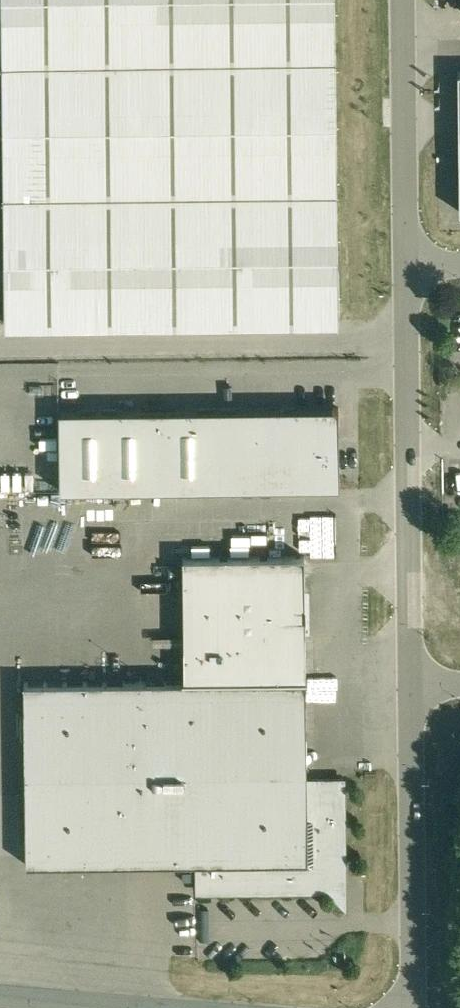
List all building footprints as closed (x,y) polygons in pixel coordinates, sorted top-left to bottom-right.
[(339,319),(335,0),(2,0),(6,323),(339,319)] [(339,486),(339,484),(337,484),(336,410),(339,409),(339,407),(59,410),(60,490),(339,486)] [(26,863),(128,862),(167,862),(198,861),(198,890),(293,889),(329,889),(336,896),(345,888),(344,836),(343,779),(307,779),(305,555),(183,557),(184,680),(24,682),(26,863)]
